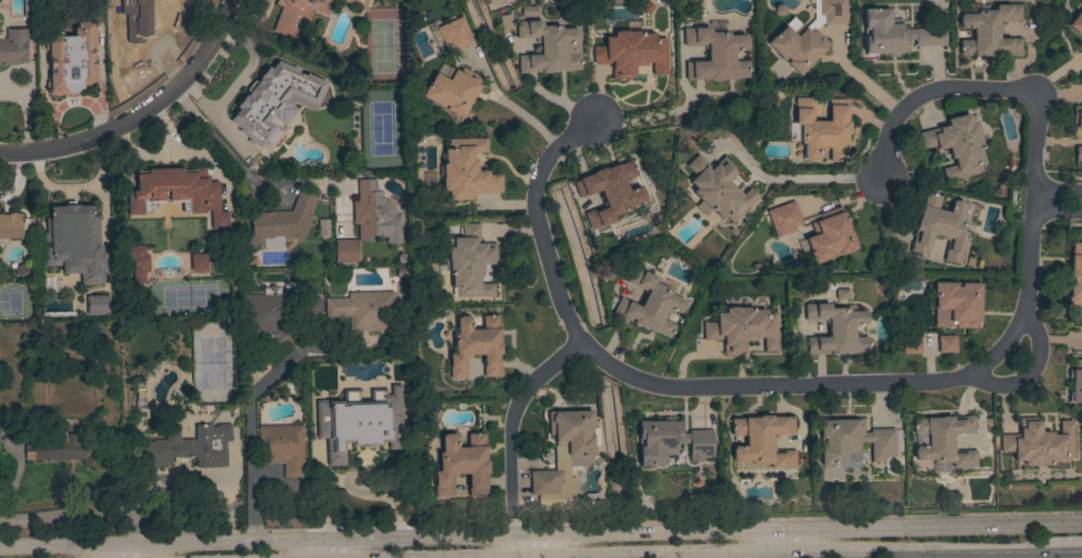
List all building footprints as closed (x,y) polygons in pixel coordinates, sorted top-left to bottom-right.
[(23,17),(23,0),(33,0),(33,18),(32,18),(32,22),(26,22),(26,17),(23,17)] [(111,50),(114,0),(160,0),(159,2),(167,2),(167,11),(148,10),(146,53),(111,50)] [(274,4),(276,0),(332,0),(326,16),(313,11),(308,27),(302,26),(295,41),(272,32),(282,7),(274,4)] [(364,10),(339,0),(368,0),(364,10)] [(813,19),(813,0),(846,0),(846,23),(820,25),(815,30),(829,43),(799,76),(766,43),(776,33),(777,35),(793,17),(805,29),(813,19)] [(959,41),(973,40),(973,28),(959,28),(959,26),(958,26),(958,17),(959,17),(959,14),(976,13),(976,11),(995,10),(995,6),(1020,4),(1021,21),(1001,22),(1001,19),(997,19),(998,39),(1020,38),(1021,56),(1012,56),(987,57),(987,56),(973,56),(973,55),(959,56),(959,41)] [(1066,26),(1081,6),(1081,38),(1066,26)] [(537,7),(537,17),(520,17),(520,7),(537,7)] [(915,47),(915,40),(908,40),(908,52),(898,52),(897,52),(897,56),(889,56),(889,53),(865,53),(864,9),(889,9),(889,25),(893,23),(893,20),(901,19),(901,30),(944,29),(945,46),(915,47)] [(461,16),(474,42),(451,52),(448,45),(445,46),(436,28),(461,16)] [(512,38),(512,16),(498,16),(499,38),(512,38)] [(74,37),(74,28),(76,28),(77,26),(77,22),(78,22),(78,17),(95,17),(96,52),(95,52),(95,65),(97,65),(97,85),(96,86),(95,88),(92,89),(88,90),(79,89),(76,92),(74,94),(70,94),(67,92),(66,91),(66,94),(62,95),(58,96),(49,95),(46,91),(46,82),(47,82),(47,78),(49,78),(49,74),(50,74),(50,68),(48,68),(49,50),(45,50),(45,47),(46,42),(47,40),(49,39),(50,36),(51,33),(55,31),(57,31),(59,31),(61,33),(62,37),(74,37)] [(579,70),(566,70),(566,71),(552,71),(552,72),(540,72),(540,71),(527,71),(527,74),(518,74),(518,56),(540,55),(539,42),(538,42),(537,38),(517,39),(516,22),(542,21),(542,26),(561,26),(561,29),(577,28),(577,31),(578,31),(579,70)] [(18,65),(0,66),(0,39),(6,39),(6,29),(28,28),(28,43),(27,43),(27,62),(17,63),(18,65)] [(708,81),(708,80),(685,80),(684,61),(706,61),(706,50),(705,50),(704,48),(704,46),(684,47),(683,29),(710,28),(710,32),(729,32),(729,36),(745,35),(745,38),(747,38),(748,47),(745,47),(745,50),(733,50),(733,61),(748,61),(748,78),(735,78),(735,79),(720,80),(720,81),(708,81)] [(666,75),(652,75),(652,62),(645,62),(645,66),(634,66),(634,76),(630,76),(630,79),(623,79),(623,80),(620,80),(620,79),(612,79),(612,63),(593,65),(593,47),(605,47),(605,37),(614,37),(614,32),(617,32),(617,31),(627,31),(643,31),(643,33),(654,33),(654,39),(665,38),(666,75)] [(274,119),(272,117),(271,118),(270,118),(267,120),(269,121),(271,123),(270,124),(272,126),(273,125),(276,128),(265,143),(263,141),(259,148),(252,143),(251,145),(246,141),(248,139),(237,130),(238,129),(228,121),(231,118),(237,109),(234,107),(237,104),(236,101),(236,100),(238,101),(240,99),(238,98),(240,97),(242,97),(244,95),(245,95),(248,91),(250,92),(257,84),(255,82),(259,79),(257,78),(260,76),(259,74),(260,71),(261,72),(263,70),(262,70),(263,69),(265,68),(267,66),(271,68),(276,60),(279,61),(277,62),(280,63),(281,62),(286,65),(286,66),(290,68),(290,66),(299,70),(298,72),(304,76),(305,74),(311,76),(310,77),(312,78),(313,77),(318,79),(318,80),(320,81),(321,80),(326,82),(325,88),(323,87),(322,89),(323,90),(319,100),(318,100),(316,102),(318,104),(315,108),(312,107),(312,108),(296,101),(298,99),(289,96),(287,97),(286,96),(285,98),(286,99),(286,100),(289,101),(285,106),(286,107),(285,110),(283,114),(281,115),(276,116),(274,119)] [(460,119),(420,96),(428,82),(429,84),(435,72),(443,78),(450,67),(459,72),(462,67),(482,79),(479,84),(480,85),(460,119)] [(848,134),(846,134),(846,149),(846,161),(828,161),(829,148),(818,148),(818,160),(815,160),(815,161),(806,161),(806,160),(802,160),(802,143),(799,143),(800,125),(795,125),(795,98),(813,98),(812,121),(828,121),(828,99),(847,99),(847,121),(848,121),(848,134)] [(1073,106),(1081,106),(1081,128),(1076,128),(1076,124),(1073,124),(1073,106)] [(945,182),(942,169),(955,166),(953,158),(951,158),(947,147),(936,150),(936,146),(923,149),(918,133),(947,126),(946,119),(968,114),(971,123),(976,121),(982,148),(979,149),(983,161),(979,163),(982,173),(945,182)] [(487,138),(487,153),(474,153),(474,159),(476,159),(476,172),(487,172),(487,175),(501,175),(501,193),(471,194),(471,199),(448,200),(448,190),(442,192),(442,187),(441,187),(441,178),(442,178),(442,161),(445,161),(443,149),(448,149),(448,139),(487,138)] [(1081,163),(1081,148),(1073,148),(1073,162),(1081,163)] [(731,224),(724,216),(722,218),(712,208),(704,216),(694,206),(700,200),(692,192),(695,188),(689,182),(695,176),(685,166),(696,155),(711,169),(723,156),(734,168),(732,170),(735,174),(728,180),(741,195),(749,187),(758,197),(731,224)] [(589,231),(583,213),(603,206),(602,204),(602,203),(603,202),(604,200),(600,190),(585,196),(584,195),(578,197),(573,184),(579,180),(578,178),(593,173),(593,172),(604,167),(604,169),(618,164),(620,165),(631,160),(637,176),(624,180),(627,190),(639,186),(640,189),(642,188),(645,197),(644,197),(644,200),(628,206),(630,209),(613,216),(614,221),(589,231)] [(183,168),(183,170),(195,170),(195,168),(205,168),(205,176),(208,176),(208,183),(218,182),(220,212),(227,212),(228,229),(211,229),(209,211),(204,211),(204,214),(188,214),(188,213),(182,213),(182,203),(168,203),(168,197),(163,197),(164,203),(149,203),(150,213),(143,214),(143,215),(127,215),(126,192),(136,192),(136,174),(137,174),(137,172),(147,172),(147,169),(183,168)] [(396,214),(400,214),(401,244),(386,244),(386,237),(380,237),(380,235),(369,236),(369,242),(358,242),(358,222),(353,222),(352,202),(358,202),(357,179),(374,179),(376,192),(382,192),(382,198),(384,198),(384,200),(386,200),(388,202),(391,204),(393,206),(396,212),(396,214)] [(300,189),(316,196),(309,214),(312,215),(301,242),(292,238),(282,238),(283,247),(251,248),(250,213),(291,212),(300,189)] [(945,239),(944,238),(944,237),(932,234),(927,256),(909,252),(917,218),(918,219),(922,205),(923,206),(926,193),(940,196),(937,209),(949,213),(952,200),(954,200),(955,199),(963,202),(963,203),(965,204),(962,219),(965,221),(961,239),(965,241),(959,264),(943,261),(947,241),(945,239)] [(766,211),(793,200),(802,224),(793,227),(795,231),(776,237),(766,211)] [(99,260),(81,260),(80,233),(66,234),(66,232),(60,233),(60,239),(56,239),(56,242),(41,243),(41,239),(37,239),(36,207),(69,206),(69,212),(92,212),(92,209),(100,209),(100,222),(94,222),(94,231),(96,231),(96,245),(98,245),(99,260)] [(856,248),(812,264),(807,251),(809,251),(805,238),(813,235),(809,224),(820,219),(818,214),(838,207),(840,212),(842,211),(856,248)] [(22,238),(0,239),(0,214),(8,214),(8,213),(14,213),(14,214),(21,214),(22,238)] [(318,219),(328,219),(329,236),(325,239),(321,239),(318,236),(318,219)] [(456,297),(456,287),(451,287),(451,275),(449,275),(448,247),(454,247),(454,238),(462,237),(461,224),(479,224),(479,244),(496,243),(496,260),(493,260),(493,264),(481,264),(482,276),(479,276),(479,284),(493,284),(494,296),(456,297)] [(334,263),(334,242),(358,241),(358,263),(334,263)] [(1072,242),(1081,242),(1081,305),(1069,304),(1069,282),(1068,282),(1068,270),(1070,270),(1071,255),(1072,255),(1072,242)] [(133,258),(128,258),(127,246),(144,245),(145,256),(148,256),(148,272),(144,272),(144,283),(133,283),(133,258)] [(191,271),(189,255),(206,254),(206,271),(191,271)] [(620,297),(640,307),(645,296),(643,295),(645,292),(626,282),(634,266),(656,278),(654,282),(671,291),(670,294),(684,301),(683,304),(684,304),(681,312),(680,312),(679,314),(667,309),(662,319),(674,325),(667,339),(656,333),(655,334),(642,327),(642,329),(632,323),(620,316),(620,317),(612,313),(620,297)] [(979,283),(979,323),(977,323),(977,329),(954,327),(954,322),(944,322),(944,310),(934,310),(934,297),(933,296),(934,282),(979,283)] [(392,291),(393,329),(349,330),(348,317),(325,317),(324,298),(348,297),(348,293),(392,291)] [(846,291),(834,291),(834,302),(847,301),(846,291)] [(291,294),(292,336),(271,336),(271,332),(246,333),(245,295),(291,294)] [(106,297),(84,297),(84,316),(106,317),(106,297)] [(321,317),(303,317),(303,298),(321,298),(321,317)] [(806,321),(805,304),(829,303),(830,309),(847,309),(847,305),(854,305),(855,311),(865,311),(865,314),(867,314),(867,322),(866,322),(866,325),(854,325),(854,337),(867,336),(867,352),(840,353),(840,354),(807,355),(807,337),(829,337),(828,324),(827,324),(826,323),(826,321),(806,321)] [(776,351),(763,352),(762,337),(754,337),(756,341),(743,341),(744,352),(740,352),(740,355),(723,356),(722,340),(703,340),(702,323),(715,323),(715,313),(725,313),(725,307),(753,307),(753,310),(766,310),(766,313),(776,313),(776,351)] [(482,376),(482,355),(470,355),(470,356),(469,358),(468,358),(466,358),(467,379),(449,379),(449,354),(454,353),(454,335),(457,334),(457,317),(459,317),(459,316),(467,316),(467,317),(470,317),(470,330),(482,330),(482,316),(497,315),(497,329),(498,329),(499,343),(500,343),(500,354),(499,354),(499,368),(500,368),(501,376),(482,376)] [(956,353),(937,353),(937,336),(955,335),(956,353)] [(903,354),(901,336),(920,336),(920,354),(903,354)] [(1073,360),(1081,361),(1081,403),(1069,402),(1069,392),(1071,392),(1071,379),(1068,378),(1069,370),(1073,370),(1073,360)] [(342,413),(342,412),(318,412),(316,389),(313,389),(312,374),(315,374),(315,376),(316,376),(316,384),(332,384),(332,392),(352,392),(352,382),(390,381),(390,384),(399,384),(399,401),(394,402),(391,415),(383,415),(389,432),(374,438),(364,412),(342,413)] [(538,505),(538,495),(530,495),(529,471),(554,471),(554,446),(555,446),(555,435),(548,435),(548,412),(592,411),(593,428),(598,428),(598,446),(593,446),(593,463),(583,467),(569,467),(569,478),(574,478),(575,495),(574,497),(571,500),(567,502),(558,505),(538,505)] [(759,418),(759,415),(771,415),(771,418),(793,417),(793,434),(771,435),(772,451),(795,450),(796,469),(769,469),(768,464),(750,464),(750,461),(733,461),(733,459),(731,459),(731,450),(733,450),(732,447),(745,447),(744,435),(731,435),(730,419),(759,418)] [(975,450),(976,468),(951,468),(951,463),(932,463),(932,460),(915,460),(915,458),(914,458),(914,450),(915,450),(915,447),(927,447),(927,434),(913,434),(913,420),(926,420),(926,418),(940,418),(940,417),(952,417),(952,418),(965,417),(974,415),(974,434),(952,434),(953,447),(954,447),(955,448),(955,451),(975,450)] [(637,420),(649,420),(649,422),(662,421),(662,418),(670,418),(670,422),(681,421),(681,433),(688,433),(688,430),(711,430),(712,458),(702,458),(702,462),(689,462),(689,443),(675,443),(676,454),(664,454),(664,466),(652,466),(652,467),(639,467),(637,420)] [(895,457),(884,457),(884,461),(870,461),(870,442),(858,442),(858,449),(858,452),(846,453),(847,464),(835,464),(835,466),(820,466),(819,420),(855,420),(855,418),(860,418),(860,419),(864,419),(864,432),(870,432),(870,429),(894,429),(895,457)] [(1073,459),(1063,459),(1063,462),(1051,462),(1051,466),(1023,466),(1023,461),(1013,461),(1013,452),(1000,452),(1000,435),(1018,434),(1018,418),(1035,418),(1035,421),(1040,421),(1040,432),(1052,432),(1052,434),(1060,434),(1060,421),(1072,421),(1073,459)] [(302,425),(303,462),(300,462),(301,464),(301,478),(283,478),(282,463),(257,463),(257,427),(302,425)] [(133,467),(170,466),(169,459),(192,458),(193,469),(224,468),(223,443),(228,443),(228,426),(192,427),(193,441),(177,441),(176,427),(163,428),(163,442),(132,443),(133,467)] [(486,496),(468,496),(467,473),(456,474),(456,476),(455,477),(451,477),(452,498),(433,498),(433,471),(438,471),(438,452),(441,452),(441,435),(443,435),(443,434),(454,433),(454,435),(456,435),(457,448),(467,448),(467,433),(484,433),(484,446),(485,446),(485,461),(487,461),(488,473),(486,473),(486,496)] [(25,461),(25,444),(50,444),(50,442),(64,441),(64,434),(78,434),(79,443),(104,443),(104,461),(97,461),(97,466),(82,466),(81,460),(25,461)]
